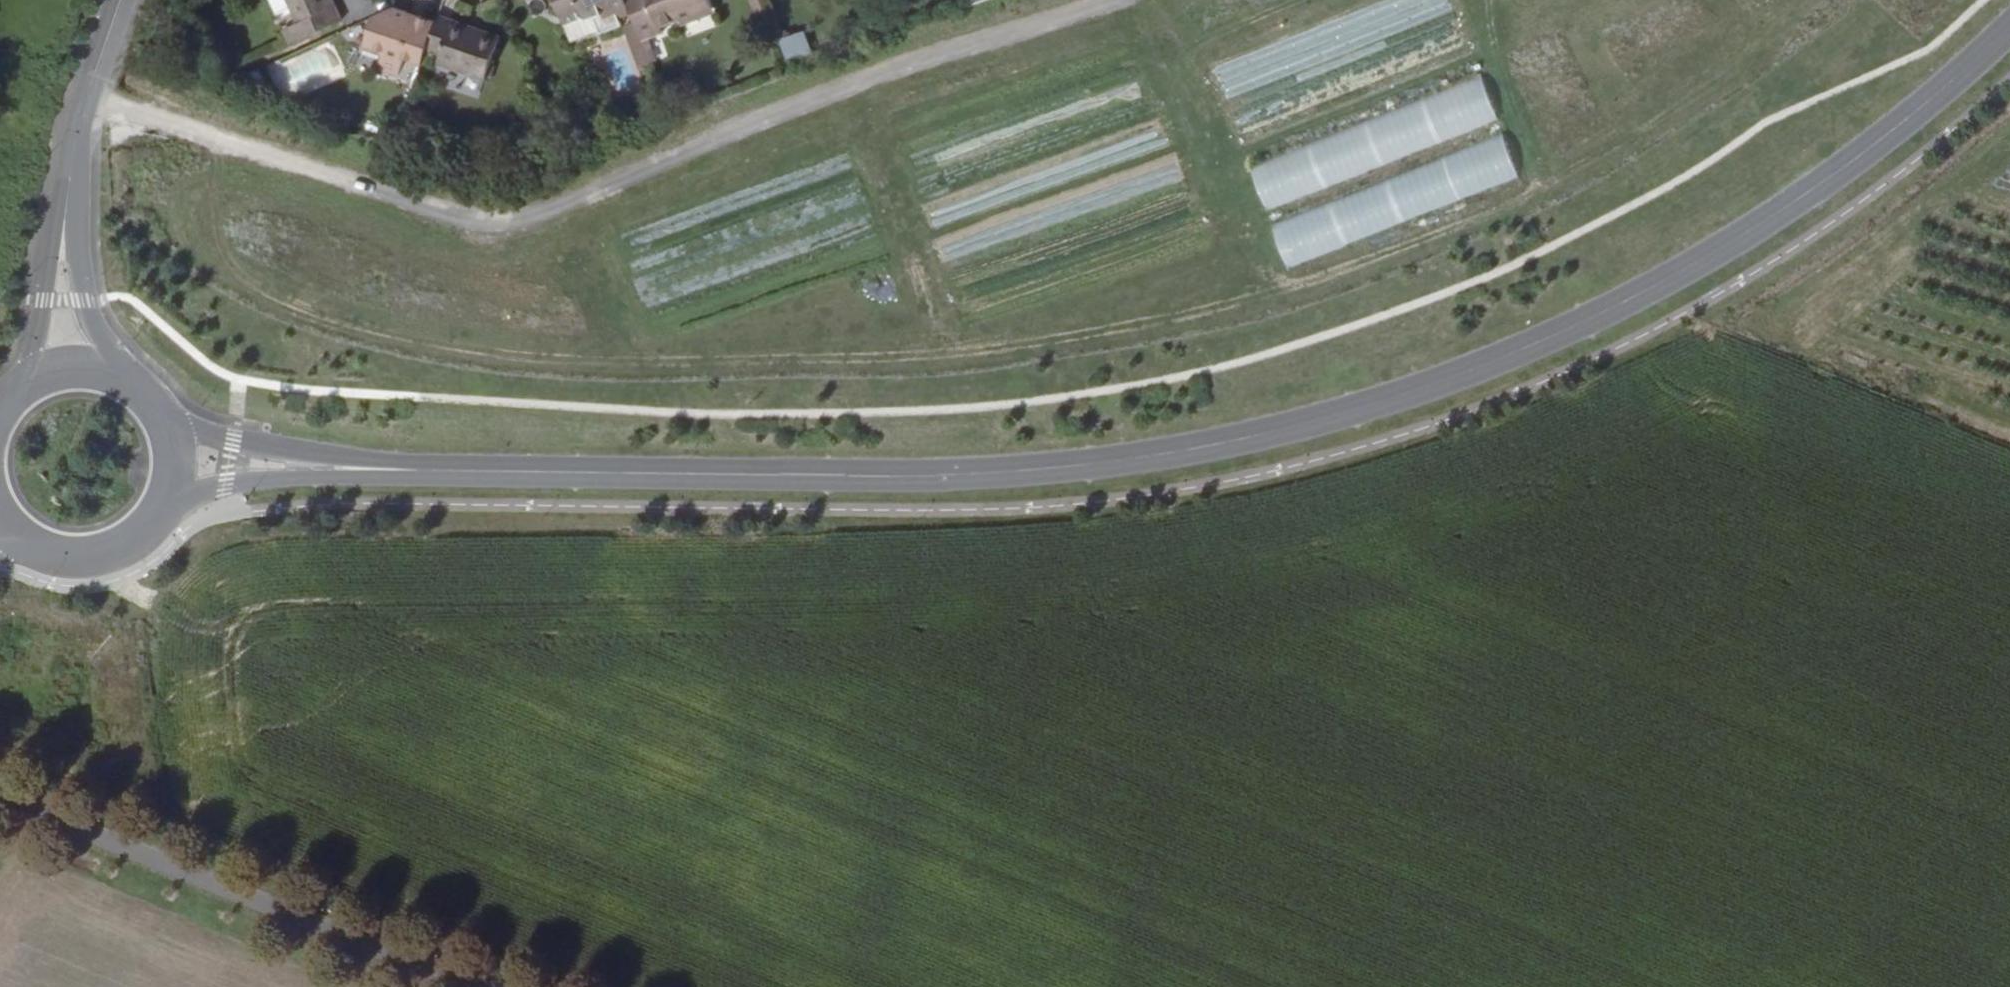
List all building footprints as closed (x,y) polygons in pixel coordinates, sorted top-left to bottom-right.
[(303,29),(289,0),(272,0),(289,36),(303,29)] [(295,48),(346,24),(334,0),(289,0),(303,29),(289,36),(295,48)] [(570,24),(583,19),(594,22),(602,18),(608,35),(628,28),(624,19),(635,15),(630,0),(561,0),(570,24)] [(712,0),(630,0),(635,15),(646,43),(666,35),(664,28),(716,8),(712,0)] [(441,24),(398,11),(377,21),(367,50),(385,56),(379,75),(400,82),(406,64),(426,70),(431,53),(441,24)] [(504,39),(442,18),(441,24),(431,53),(445,57),(442,66),(490,82),(504,39)] [(778,38),(784,57),(809,49),(803,30),(778,38)] [(1481,79),(1247,164),(1263,208),(1498,123),(1481,79)] [(1283,262),(1519,184),(1504,140),(1268,218),(1283,262)]
